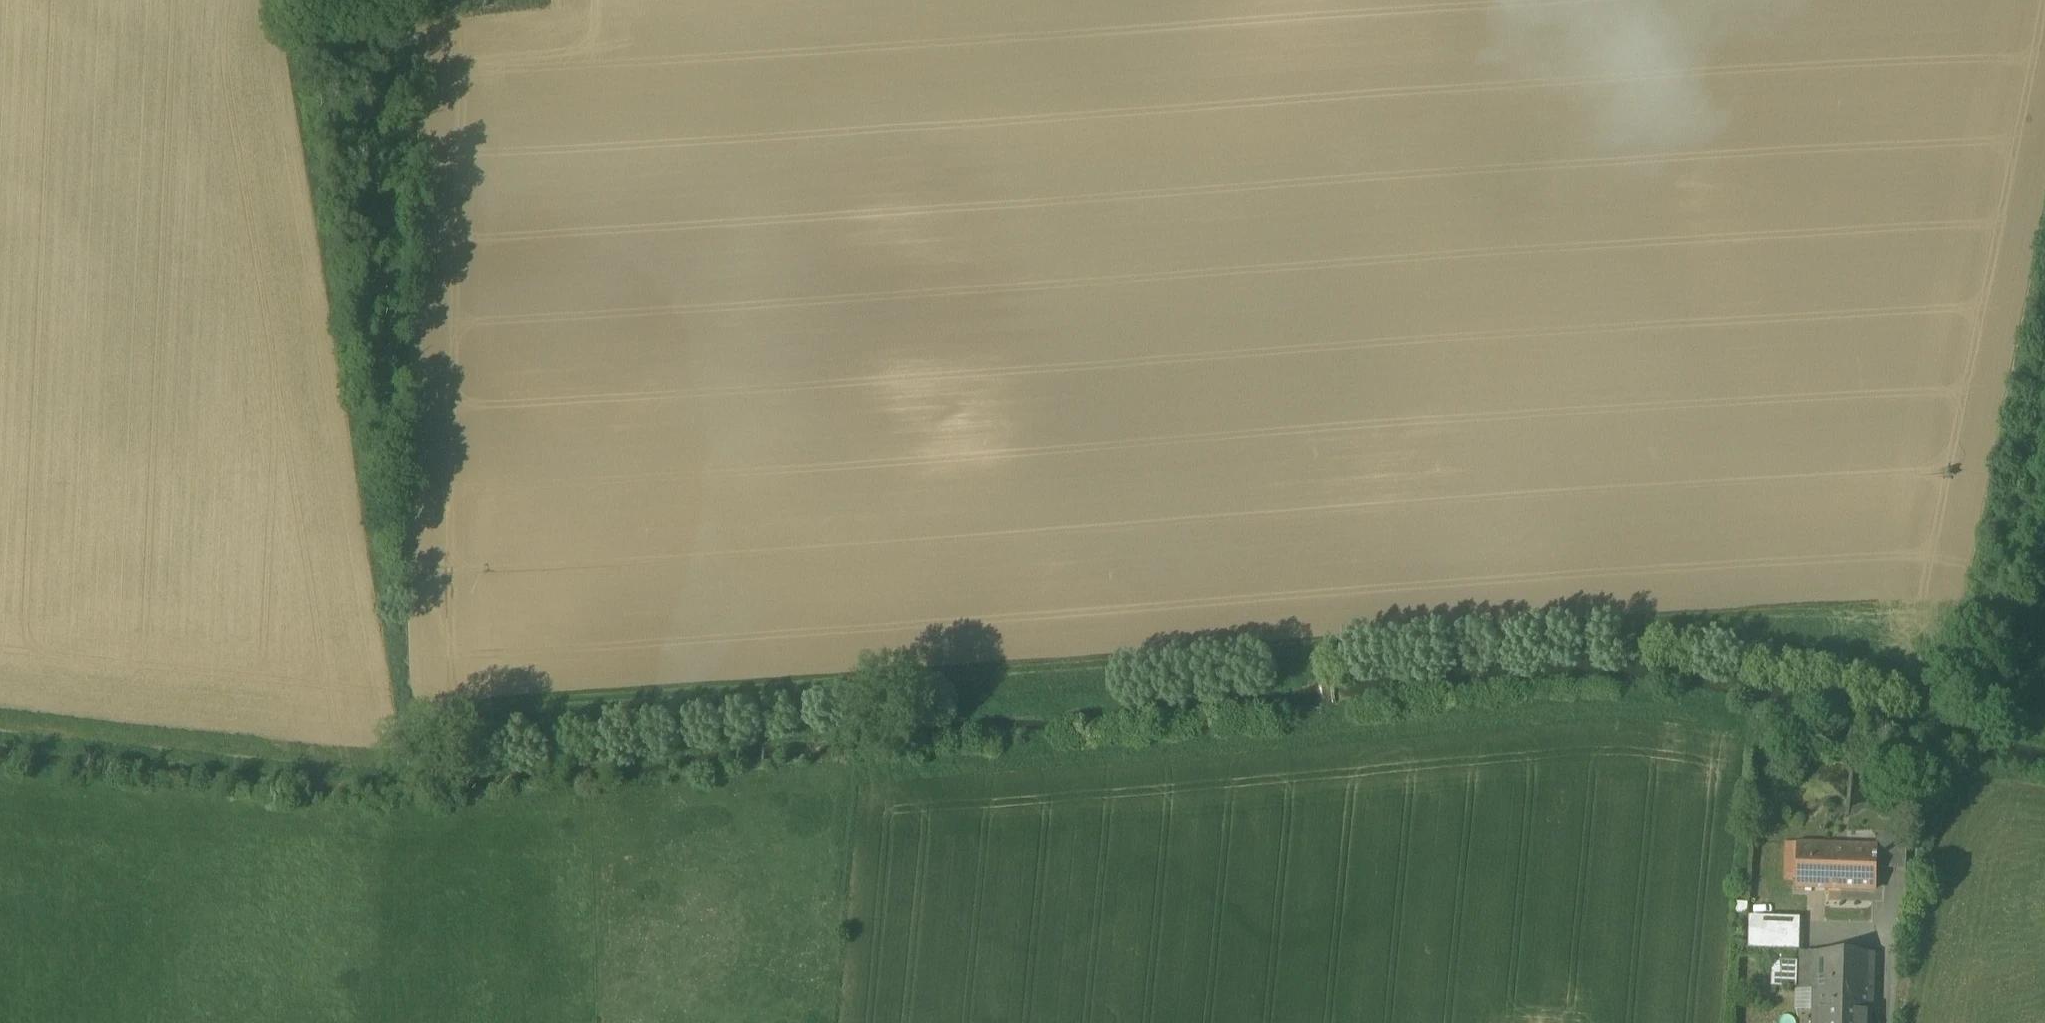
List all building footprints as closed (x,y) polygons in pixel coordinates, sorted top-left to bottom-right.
[(1797,846),(1785,846),(1784,880),(1796,880),(1797,846)] [(1872,848),(1797,846),(1796,880),(1796,889),(1871,891),(1872,848)] [(1752,916),(1751,943),(1801,944),(1802,917),(1752,916)] [(1816,954),(1800,954),(1799,988),(1815,989),(1816,954)] [(1870,956),(1816,954),(1815,989),(1815,997),(1868,999),(1870,956)] [(1815,997),(1814,1022),(1868,1022),(1868,999),(1815,997)]
